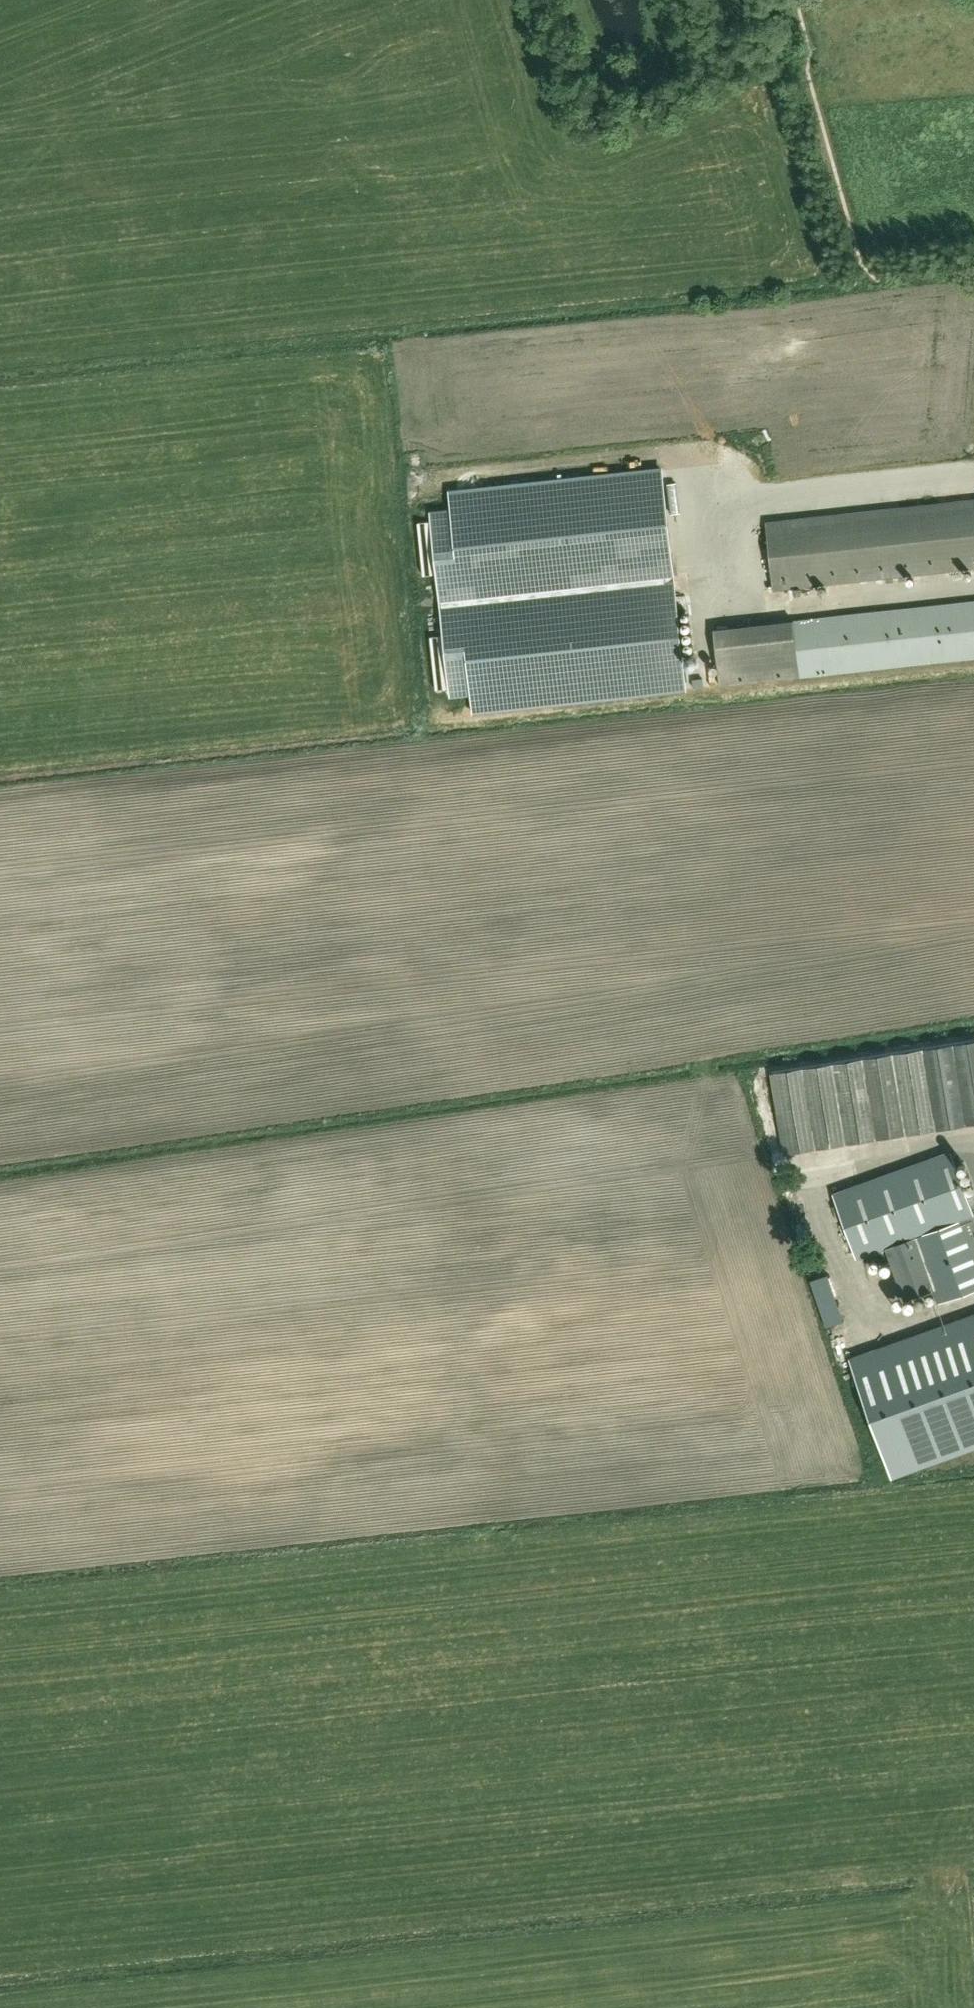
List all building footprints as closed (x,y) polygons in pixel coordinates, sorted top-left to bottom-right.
[(662,470),(450,493),(452,511),(431,514),(432,516),(431,516),(437,576),(438,576),(445,634),(444,634),(450,694),(451,694),(451,696),(472,694),(474,712),(685,689),(662,470)] [(766,524),(774,591),(814,587),(815,591),(819,591),(819,586),(973,569),(973,573),(973,501),(766,524)] [(713,632),(719,686),(973,658),(973,603),(713,632)] [(771,1074),(784,1155),(973,1124),(973,1042),(771,1074)] [(909,1299),(932,1291),(937,1304),(973,1291),(973,1250),(963,1221),(973,1217),(950,1152),(833,1194),(856,1259),(885,1248),(903,1301),(909,1299)] [(973,1448),(973,1316),(849,1361),(890,1478),(973,1448)]
